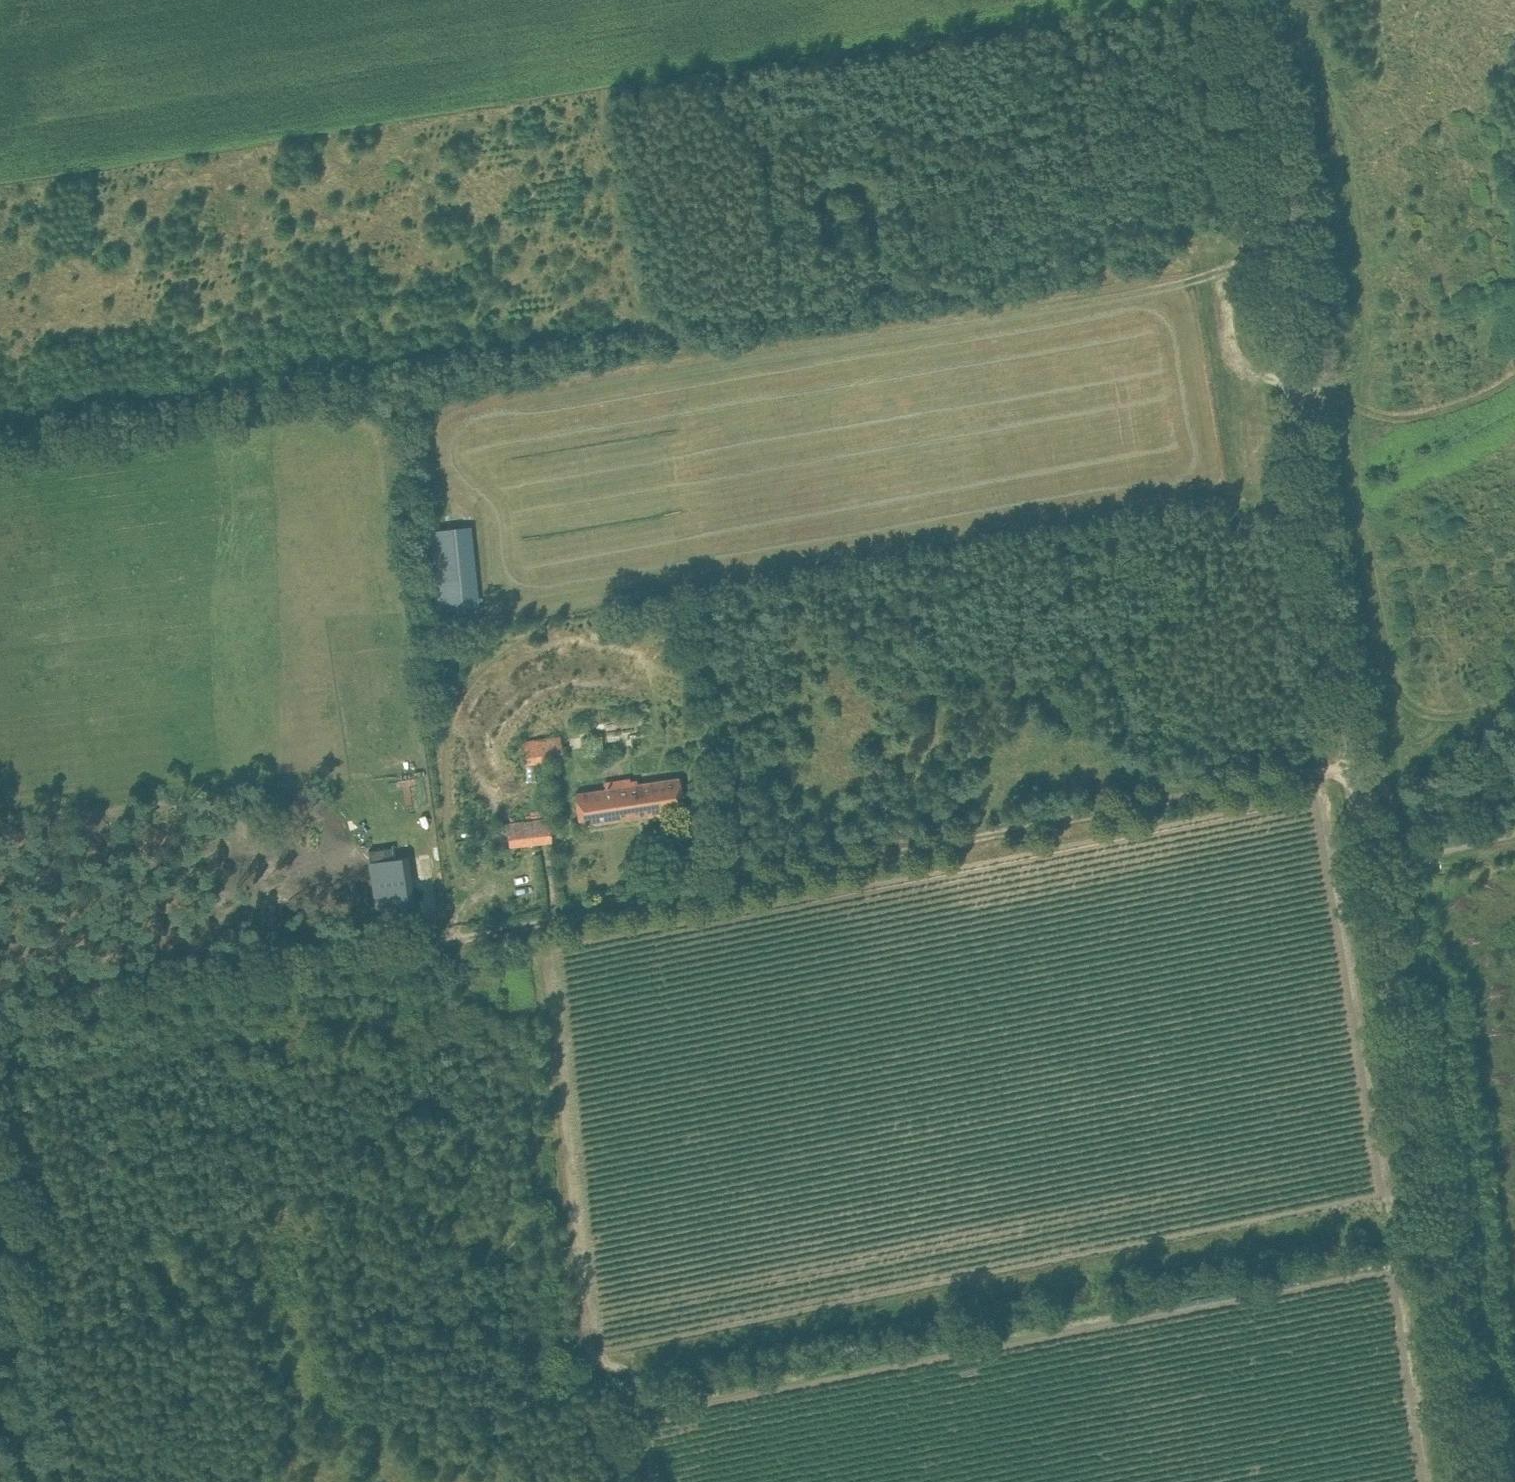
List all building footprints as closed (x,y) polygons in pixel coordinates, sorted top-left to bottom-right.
[(464,607),(456,527),(429,530),(438,611),(464,607)] [(521,741),(524,762),(564,757),(561,735),(521,741)] [(575,793),(577,806),(580,826),(684,811),(680,778),(637,784),(637,778),(630,779),(629,777),(604,781),(605,789),(575,793)] [(507,822),(508,825),(510,845),(552,841),(550,818),(507,822)] [(370,863),(378,910),(414,904),(407,857),(370,863)]
